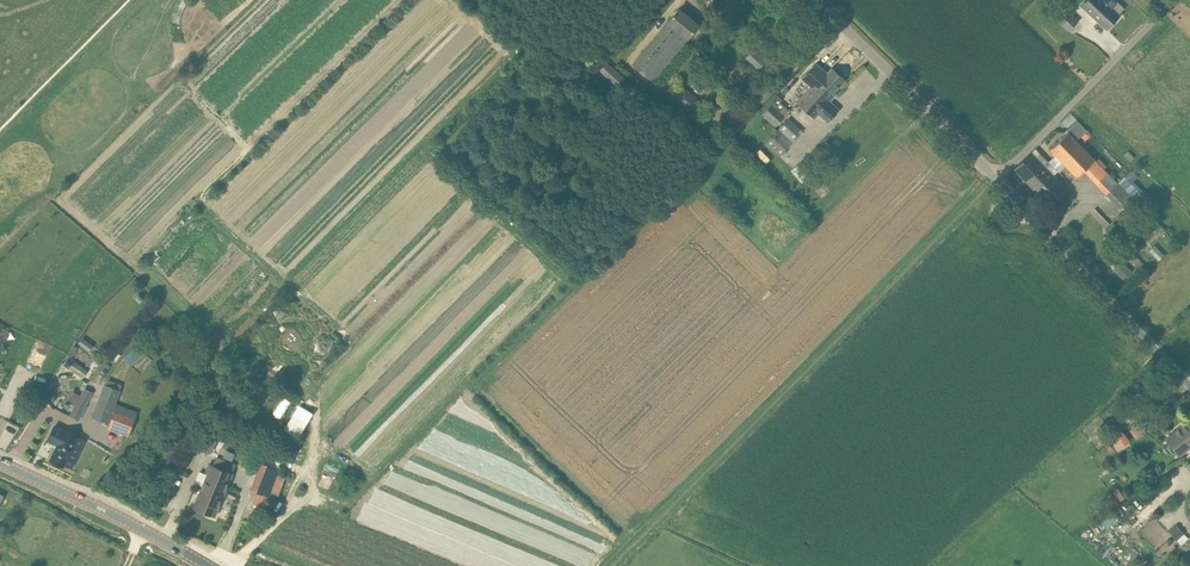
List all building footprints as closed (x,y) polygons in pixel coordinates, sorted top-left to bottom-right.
[(1082,5),(1107,29),(1120,15),(1119,14),(1113,7),(1117,3),(1113,0),(1106,0),(1105,1),(1105,0),(1087,0),(1082,5)] [(653,80),(688,37),(688,38),(699,25),(679,8),(668,21),(633,63),(653,80)] [(1079,20),(1069,10),(1058,21),(1069,31),(1079,20)] [(767,59),(754,47),(746,55),(759,67),(767,59)] [(600,70),(618,86),(625,78),(607,62),(600,70)] [(816,63),(803,77),(812,86),(809,89),(813,93),(816,89),(820,92),(825,87),(833,94),(835,92),(846,80),(832,68),(827,73),(816,63)] [(791,104),(804,89),(799,84),(785,99),(791,104)] [(809,89),(798,101),(815,117),(818,114),(827,122),(839,109),(830,101),(837,94),(835,92),(833,94),(825,87),(820,92),(816,89),(813,93),(809,89)] [(684,88),(675,98),(691,112),(700,102),(684,88)] [(780,111),(785,106),(780,102),(783,99),(776,94),(760,110),(776,125),(785,116),(780,111)] [(785,105),(785,106),(780,111),(785,116),(791,109),(785,105)] [(789,118),(766,143),(780,156),(794,141),(801,134),(803,131),(789,118)] [(1042,150),(1021,170),(1055,204),(1072,188),(1056,172),(1071,158),(1085,172),(1091,166),(1129,205),(1139,196),(1072,127),(1057,140),(1063,146),(1050,158),(1042,150)] [(1123,278),(1132,270),(1121,258),(1112,267),(1123,278)] [(10,330),(0,324),(0,348),(10,330)] [(82,336),(79,341),(88,348),(91,343),(82,336)] [(136,345),(124,358),(132,365),(144,352),(136,345)] [(82,377),(87,369),(73,360),(68,367),(82,377)] [(217,372),(210,382),(228,393),(234,383),(217,372)] [(121,389),(105,383),(92,416),(109,422),(121,389)] [(68,398),(76,403),(70,414),(70,415),(79,420),(87,405),(86,405),(92,392),(85,388),(82,394),(81,395),(72,391),(68,398)] [(54,402),(59,399),(54,391),(49,394),(54,402)] [(298,403),(283,429),(298,437),(312,411),(298,403)] [(135,420),(115,412),(108,428),(129,436),(135,420)] [(1166,438),(1180,454),(1189,446),(1189,418),(1166,438)] [(56,425),(49,440),(58,444),(50,459),(65,466),(66,464),(71,466),(77,454),(79,455),(86,440),(56,425)] [(1123,433),(1115,438),(1119,444),(1127,439),(1123,433)] [(218,441),(207,435),(201,447),(212,453),(218,441)] [(262,462),(251,489),(258,491),(254,503),(266,508),(281,469),(262,462)] [(209,473),(202,491),(222,500),(233,473),(210,464),(207,472),(209,473)] [(1123,497),(1116,488),(1110,492),(1117,501),(1123,497)] [(216,516),(222,500),(202,491),(195,508),(216,516)] [(1175,522),(1167,529),(1180,543),(1188,535),(1175,522)]
